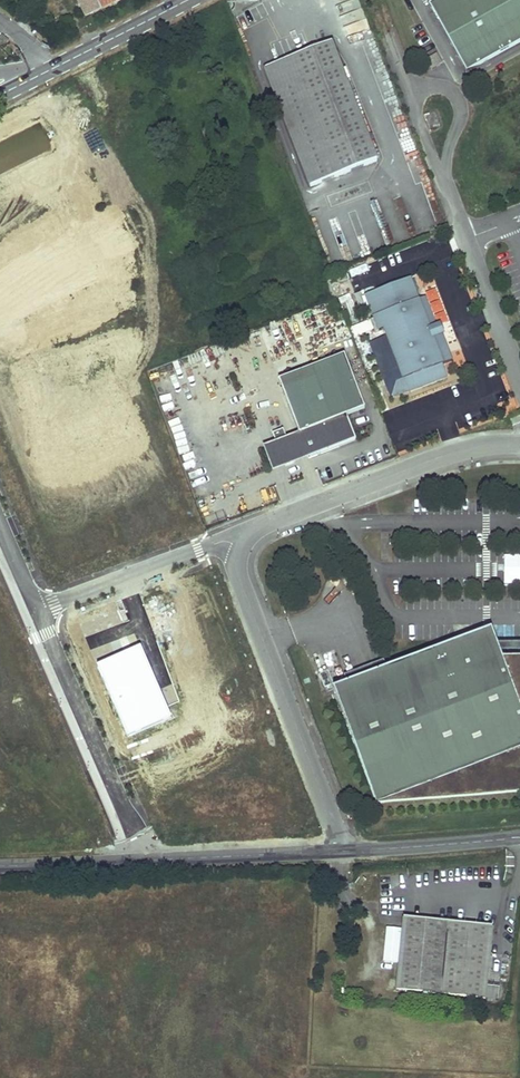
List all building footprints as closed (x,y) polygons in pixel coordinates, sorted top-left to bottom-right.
[(85,15),(118,0),(77,0),(85,15)] [(430,4),(467,71),(519,42),(519,0),(436,0),(430,4)] [(0,37),(0,41),(6,46),(10,41),(2,35),(0,37)] [(332,44),(266,70),(311,187),(377,162),(332,44)] [(425,61),(431,71),(441,65),(435,55),(425,61)] [(409,280),(365,296),(379,332),(384,330),(387,338),(371,344),(391,399),(447,378),(442,366),(432,340),(442,336),(443,336),(439,327),(435,329),(424,299),(417,301),(409,280)] [(442,336),(432,340),(442,366),(451,362),(442,336)] [(298,433),(307,457),(354,439),(345,414),(363,407),(343,355),(310,367),(314,377),(281,390),(298,433)] [(310,367),(277,380),(281,390),(314,377),(310,367)] [(509,423),(511,428),(519,425),(519,418),(509,423)] [(281,429),(271,433),(274,442),(283,466),(294,462),(285,438),(281,429)] [(298,433),(285,438),(294,462),(307,457),(298,433)] [(271,471),(283,466),(274,442),(262,447),(271,471)] [(465,639),(467,646),(488,645),(497,645),(490,630),(487,631),(465,639)] [(332,689),(376,803),(519,750),(519,658),(501,658),(497,645),(488,645),(467,646),(465,639),(332,689)] [(141,644),(97,663),(128,736),(173,717),(141,644)] [(492,924),(404,916),(403,928),(399,963),(397,990),(485,998),(492,924)] [(399,963),(403,928),(387,926),(384,962),(399,963)]
